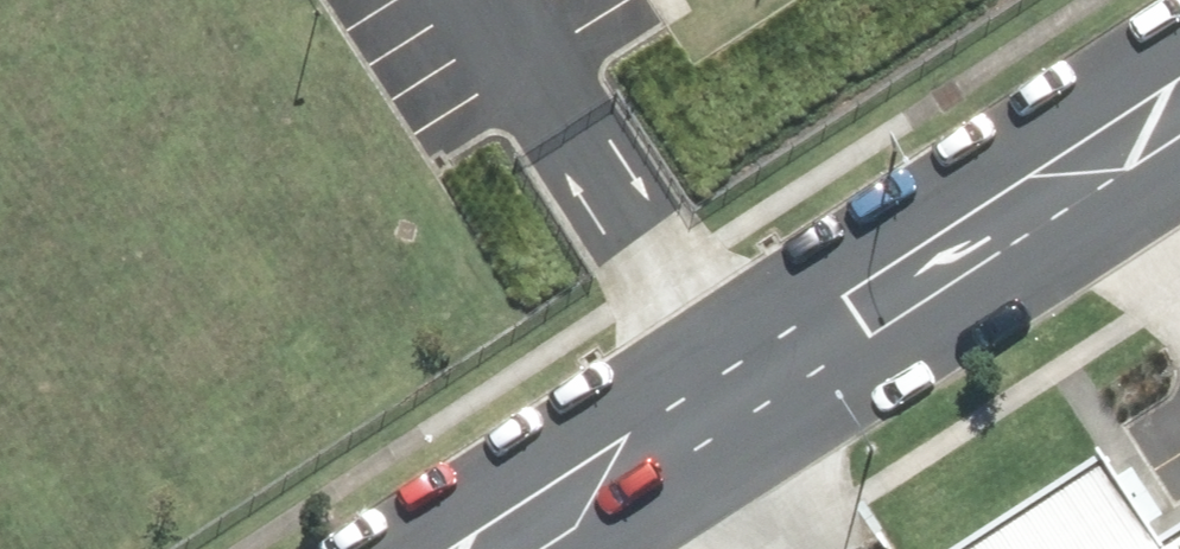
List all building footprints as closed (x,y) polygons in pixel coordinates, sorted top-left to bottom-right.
[(956,548),(1179,548),(1179,523),(1138,548),(1089,469),(956,548)]
